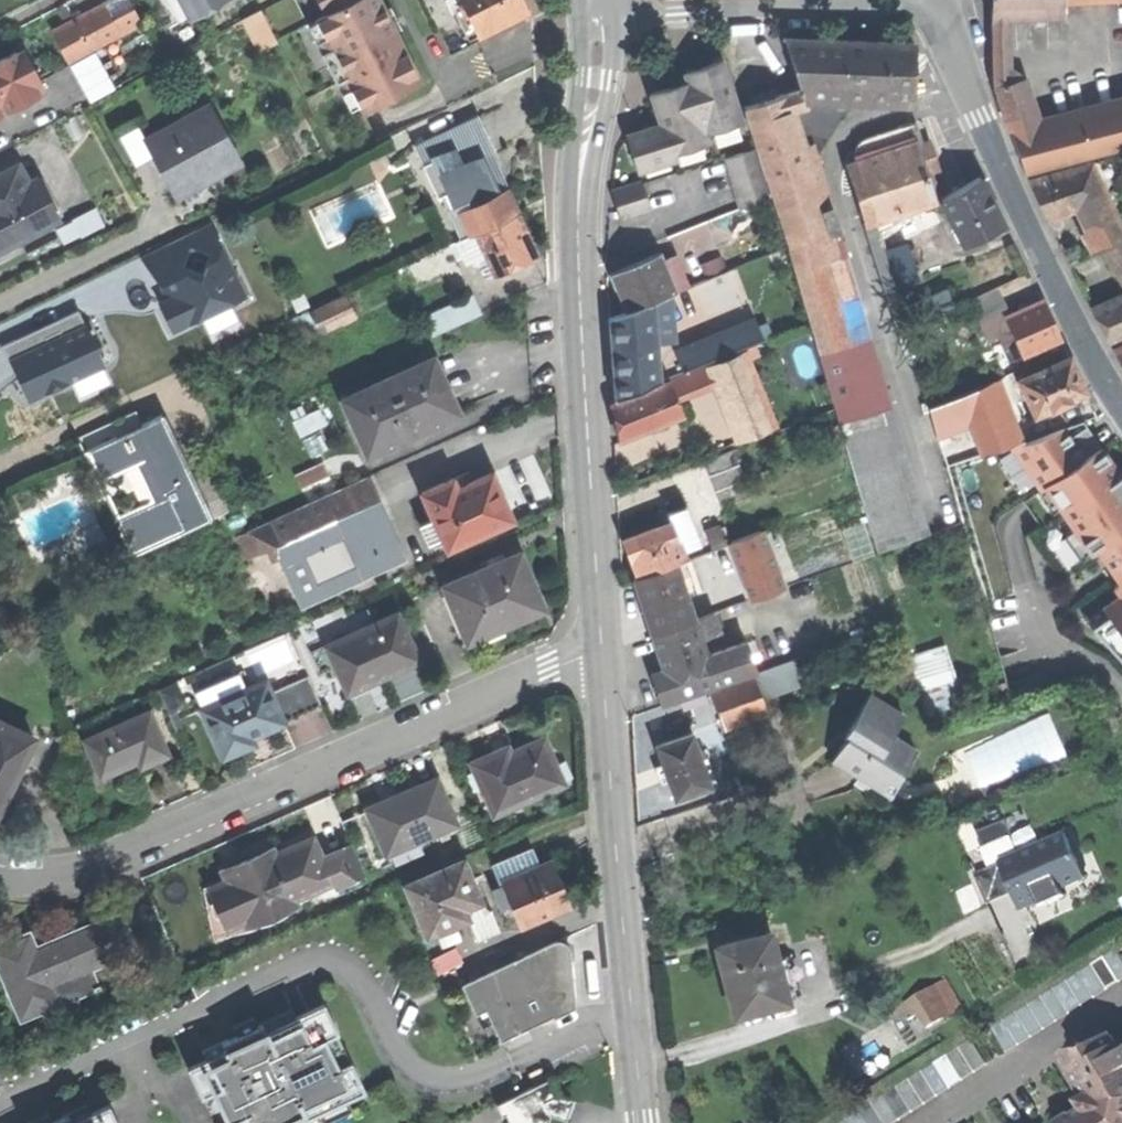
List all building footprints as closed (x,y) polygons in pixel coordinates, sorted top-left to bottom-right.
[(104,4),(114,22),(134,11),(129,0),(111,0),(104,4)] [(191,19),(227,0),(181,0),(191,19)] [(326,15),(316,21),(326,39),(317,44),(345,96),(355,91),(367,114),(410,90),(409,88),(426,79),(416,61),(408,46),(400,50),(393,36),(397,34),(388,18),(393,15),(385,0),(318,0),(326,15)] [(478,35),(461,0),(449,0),(469,40),(478,35)] [(478,35),(528,11),(523,0),(461,0),(478,35)] [(994,18),(1009,18),(1064,15),(1063,0),(994,0),(994,18)] [(1064,15),(1108,12),(1107,0),(1063,0),(1064,15)] [(1108,12),(1121,12),(1121,0),(1107,0),(1108,12)] [(51,32),(67,62),(120,34),(114,22),(104,4),(78,18),(51,32)] [(244,18),(248,26),(264,17),(261,10),(244,18)] [(141,23),(134,11),(114,22),(120,34),(141,23)] [(264,17),(248,26),(261,50),(277,41),(264,17)] [(1009,43),(1009,18),(994,18),(995,43),(1009,43)] [(795,61),(803,89),(819,138),(765,156),(777,195),(816,183),(808,158),(817,155),(849,106),(849,95),(915,97),(916,44),(911,42),(788,39),(795,61)] [(1027,91),(1009,43),(995,43),(996,81),(999,90),(1027,91)] [(22,46),(9,53),(33,99),(47,93),(22,46)] [(92,101),(118,88),(99,50),(73,63),(92,101)] [(18,90),(1,58),(0,59),(0,99),(18,90)] [(625,135),(636,171),(672,159),(671,154),(708,143),(705,133),(742,121),(722,60),(684,72),(687,81),(650,93),(655,110),(659,124),(625,135)] [(746,108),(762,157),(765,156),(819,138),(803,89),(746,108)] [(1038,128),(1027,91),(999,90),(1013,135),(1038,128)] [(187,105),(193,117),(209,108),(203,96),(187,105)] [(1038,128),(1013,135),(1027,173),(1121,148),(1121,105),(1038,128)] [(167,178),(178,198),(240,164),(209,108),(193,117),(148,141),(139,125),(118,136),(134,166),(154,155),(167,178)] [(476,232),(518,212),(501,176),(491,156),(497,153),(479,115),(414,146),(438,198),(453,191),(473,233),(476,232)] [(854,148),(860,166),(921,145),(912,122),(858,142),(853,144),(854,148)] [(931,142),(921,145),(930,172),(941,169),(936,156),(931,142)] [(850,169),(867,221),(938,198),(930,172),(921,145),(860,166),(850,169)] [(724,159),(738,208),(771,195),(755,148),(724,159)] [(855,472),(910,456),(817,155),(808,158),(816,183),(832,234),(824,237),(843,310),(841,310),(855,356),(824,365),(855,472)] [(1094,162),(1062,171),(1078,208),(1110,200),(1094,162)] [(51,224),(30,184),(23,188),(13,170),(0,176),(0,251),(51,224)] [(1062,171),(1030,179),(1041,202),(1049,220),(1078,208),(1062,171)] [(944,199),(966,245),(1006,226),(995,202),(984,176),(944,199)] [(617,216),(648,207),(640,178),(609,186),(617,216)] [(832,234),(816,183),(777,195),(774,196),(790,248),(824,237),(832,234)] [(939,201),(938,198),(867,221),(866,222),(910,358),(917,357),(897,283),(887,247),(883,230),(927,207),(939,201)] [(1110,200),(1078,208),(1097,250),(1101,248),(1121,236),(1121,227),(1110,200)] [(936,225),(927,207),(883,230),(887,247),(907,238),(936,225)] [(69,240),(105,224),(98,209),(63,225),(69,240)] [(526,230),(518,212),(476,232),(486,254),(493,268),(494,271),(537,251),(526,230)] [(151,288),(173,334),(247,299),(211,225),(145,257),(159,284),(151,288)] [(479,257),(486,254),(476,232),(473,233),(456,242),(466,264),(479,257)] [(1101,248),(1110,263),(1121,258),(1121,236),(1101,248)] [(843,310),(824,237),(790,248),(810,320),(841,310),(843,310)] [(910,249),(907,238),(887,247),(897,283),(918,278),(915,264),(910,249)] [(917,247),(910,249),(915,264),(922,262),(917,247)] [(620,294),(627,311),(653,300),(675,291),(659,253),(611,273),(620,294)] [(486,271),(493,268),(486,254),(479,257),(486,271)] [(1110,263),(1121,282),(1121,258),(1110,263)] [(969,303),(977,317),(991,311),(1001,306),(994,291),(969,303)] [(424,315),(433,334),(481,312),(472,292),(424,315)] [(297,313),(310,307),(303,293),(290,299),(297,313)] [(310,309),(320,330),(354,314),(345,293),(310,309)] [(1092,307),(1097,317),(1102,326),(1121,317),(1121,294),(1092,307)] [(612,350),(614,376),(658,359),(653,300),(627,311),(609,318),(612,350)] [(1013,334),(1023,356),(1061,340),(1053,321),(1044,301),(1006,317),(1013,334)] [(855,356),(841,310),(810,320),(824,365),(855,356)] [(1002,334),(991,311),(977,317),(988,341),(1002,334)] [(1102,326),(1110,342),(1121,337),(1121,317),(1102,326)] [(83,323),(8,359),(29,404),(105,368),(83,323)] [(680,361),(684,371),(763,340),(757,326),(682,356),(680,361)] [(1010,361),(1023,356),(1013,334),(1000,339),(1010,361)] [(714,380),(738,441),(774,426),(745,351),(709,365),(714,380)] [(340,397),(366,453),(400,437),(401,439),(425,428),(424,427),(457,411),(445,384),(432,355),(340,397)] [(616,398),(659,381),(658,359),(614,376),(616,398)] [(1022,380),(1036,415),(1052,408),(1053,410),(1073,401),(1072,400),(1086,393),(1079,376),(1071,359),(1022,380)] [(675,395),(714,380),(709,365),(669,381),(675,395)] [(1019,441),(996,379),(960,393),(972,423),(983,454),(1009,445),(1019,441)] [(682,416),(675,395),(669,381),(610,404),(614,422),(619,441),(682,416)] [(938,436),(972,423),(960,393),(930,406),(938,436)] [(78,437),(99,481),(138,462),(147,482),(154,497),(115,515),(134,555),(210,519),(160,414),(141,424),(135,410),(78,437)] [(1009,445),(1058,510),(1059,508),(1093,554),(1099,549),(1121,580),(1121,476),(1120,477),(1099,446),(1087,454),(1077,440),(1072,444),(1066,436),(1061,428),(1024,442),(1023,439),(1019,441),(1009,445)] [(703,460),(721,506),(751,494),(733,448),(703,460)] [(935,533),(910,456),(855,472),(879,552),(935,533)] [(293,474),(299,487),(326,475),(320,461),(293,474)] [(441,535),(447,547),(512,517),(502,495),(490,470),(456,486),(452,476),(421,490),(432,515),(441,535)] [(269,534),(285,569),(387,522),(366,475),(263,522),(269,534)] [(666,513),(670,522),(682,551),(699,544),(683,506),(666,513)] [(428,541),(441,535),(432,515),(419,521),(428,541)] [(250,543),(269,534),(263,522),(245,530),(250,543)] [(300,603),(403,556),(387,522),(285,569),(300,603)] [(630,559),(636,576),(674,562),(686,558),(682,551),(670,522),(623,539),(630,559)] [(700,533),(707,551),(727,543),(720,525),(700,533)] [(761,531),(730,542),(736,558),(751,599),(781,588),(761,531)] [(686,558),(674,562),(680,579),(736,558),(730,542),(727,543),(707,551),(686,558)] [(443,582),(468,638),(508,620),(544,604),(522,554),(471,577),(468,571),(443,582)] [(639,598),(645,615),(688,600),(680,579),(674,562),(636,576),(631,578),(639,598)] [(887,592),(892,607),(907,601),(902,586),(887,592)] [(1108,608),(1112,612),(1094,625),(1121,655),(1121,598),(1108,608)] [(645,615),(652,634),(694,618),(688,600),(645,615)] [(326,643),(347,689),(379,674),(380,677),(397,669),(421,658),(398,609),(326,643)] [(707,614),(694,618),(701,636),(713,632),(707,614)] [(660,704),(755,669),(745,640),(707,654),(701,636),(694,618),(652,634),(659,655),(665,670),(650,675),(660,704)] [(913,651),(921,689),(956,681),(948,643),(913,651)] [(793,659),(750,674),(758,695),(801,679),(793,659)] [(265,730),(285,721),(274,695),(271,696),(269,691),(263,679),(242,689),(234,672),(193,691),(222,756),(255,741),(253,736),(265,730)] [(274,695),(285,721),(323,704),(309,673),(269,691),(271,696),(274,695)] [(750,674),(691,696),(702,729),(705,734),(764,713),(758,695),(750,674)] [(668,704),(679,737),(691,732),(702,729),(691,696),(668,704)] [(835,761),(850,770),(856,768),(860,776),(855,783),(869,792),(873,785),(878,788),(888,769),(902,777),(918,749),(894,735),(905,715),(873,696),(854,728),(858,730),(856,734),(853,740),(849,737),(835,761)] [(84,739),(101,775),(125,764),(138,757),(142,764),(168,752),(148,709),(84,739)] [(33,736),(0,721),(0,809),(33,736)] [(702,729),(691,732),(693,738),(698,737),(705,734),(702,729)] [(666,772),(675,797),(710,785),(701,759),(693,738),(691,732),(679,737),(656,745),(666,772)] [(474,760),(496,812),(566,781),(546,736),(513,750),(500,756),(497,750),(474,760)] [(705,757),(698,737),(693,738),(701,759),(705,757)] [(891,796),(902,777),(888,769),(878,788),(891,796)] [(368,805),(386,847),(457,816),(437,771),(409,783),(395,789),(397,792),(368,805)] [(1019,900),(1023,910),(1043,901),(1044,903),(1068,892),(1066,889),(1091,877),(1069,829),(1000,860),(1002,864),(1015,891),(1019,900)] [(210,887),(228,928),(247,920),(249,925),(299,903),(297,898),(335,880),(315,835),(262,859),(260,853),(240,862),(223,869),(228,879),(210,887)] [(495,863),(503,881),(539,866),(532,848),(495,863)] [(416,904),(428,932),(454,922),(484,908),(463,859),(407,883),(416,904)] [(512,902),(521,924),(570,904),(561,881),(553,861),(539,866),(503,881),(504,884),(494,888),(501,907),(512,902)] [(1015,891),(1002,864),(980,874),(992,901),(1015,891)] [(411,906),(416,904),(407,883),(402,885),(411,906)] [(19,1021),(102,986),(100,982),(96,984),(87,963),(137,942),(122,907),(74,927),(76,931),(57,938),(37,947),(30,929),(0,942),(0,976),(19,1021)] [(469,921),(476,937),(498,927),(491,912),(469,921)] [(772,927),(717,941),(726,977),(734,1011),(789,997),(788,992),(778,953),(772,927)] [(558,941),(493,972),(505,998),(517,992),(534,1026),(554,1017),(574,1007),(570,958),(566,945),(558,941)] [(1102,957),(1118,981),(1121,978),(1121,959),(1120,957),(1115,948),(1102,957)] [(793,949),(778,953),(788,992),(803,989),(793,949)] [(1102,957),(1090,964),(1106,989),(1118,981),(1102,957)] [(1090,964),(1077,972),(1093,997),(1106,989),(1090,964)] [(488,1007),(504,1040),(534,1026),(517,992),(505,998),(493,972),(466,985),(479,1012),(488,1007)] [(935,998),(947,1020),(965,1010),(948,981),(915,1000),(919,1007),(935,998)] [(1040,996),(1027,1004),(1042,1029),(1055,1020),(1040,996)] [(931,1029),(947,1020),(935,998),(919,1007),(915,1000),(907,1005),(915,1018),(912,1020),(913,1022),(923,1016),(931,1029)] [(1027,1004),(1015,1012),(1030,1036),(1042,1029),(1027,1004)] [(212,1122),(286,1122),(285,1121),(301,1114),(304,1121),(317,1114),(322,1122),(323,1122),(351,1109),(347,1099),(364,1091),(324,1005),(294,1019),(290,1010),(257,1026),(252,1016),(231,1026),(235,1034),(230,1037),(200,1051),(204,1058),(186,1067),(212,1122)] [(1015,1012),(1002,1020),(1017,1044),(1030,1036),(1015,1012)] [(989,1028),(1005,1052),(1017,1044),(1002,1020),(989,1028)] [(1118,1046),(1111,1035),(1076,1056),(1080,1063),(1071,1069),(1089,1098),(1080,1104),(1085,1112),(1067,1122),(1121,1122),(1121,1044),(1118,1046)] [(970,1040),(958,1048),(974,1072),(986,1064),(970,1040)] [(958,1048),(946,1056),(961,1080),(974,1072),(958,1048)] [(946,1056),(933,1064),(949,1088),(961,1080),(946,1056)] [(933,1064),(921,1072),(936,1096),(949,1088),(933,1064)] [(921,1072),(908,1080),(923,1104),(936,1096),(921,1072)] [(551,1122),(554,1113),(571,1119),(577,1097),(559,1092),(551,1077),(499,1102),(510,1122),(548,1122),(551,1122)] [(908,1080),(896,1088),(911,1112),(923,1104),(908,1080)] [(896,1088),(883,1095),(898,1120),(911,1112),(896,1088)] [(871,1103),(883,1122),(893,1122),(898,1120),(883,1095),(871,1103)] [(858,1111),(866,1122),(883,1122),(871,1103),(858,1111)] [(107,1107),(90,1115),(85,1106),(58,1119),(53,1121),(48,1111),(27,1121),(28,1122),(114,1122),(107,1107)] [(846,1119),(848,1122),(866,1122),(858,1111),(846,1119)]
